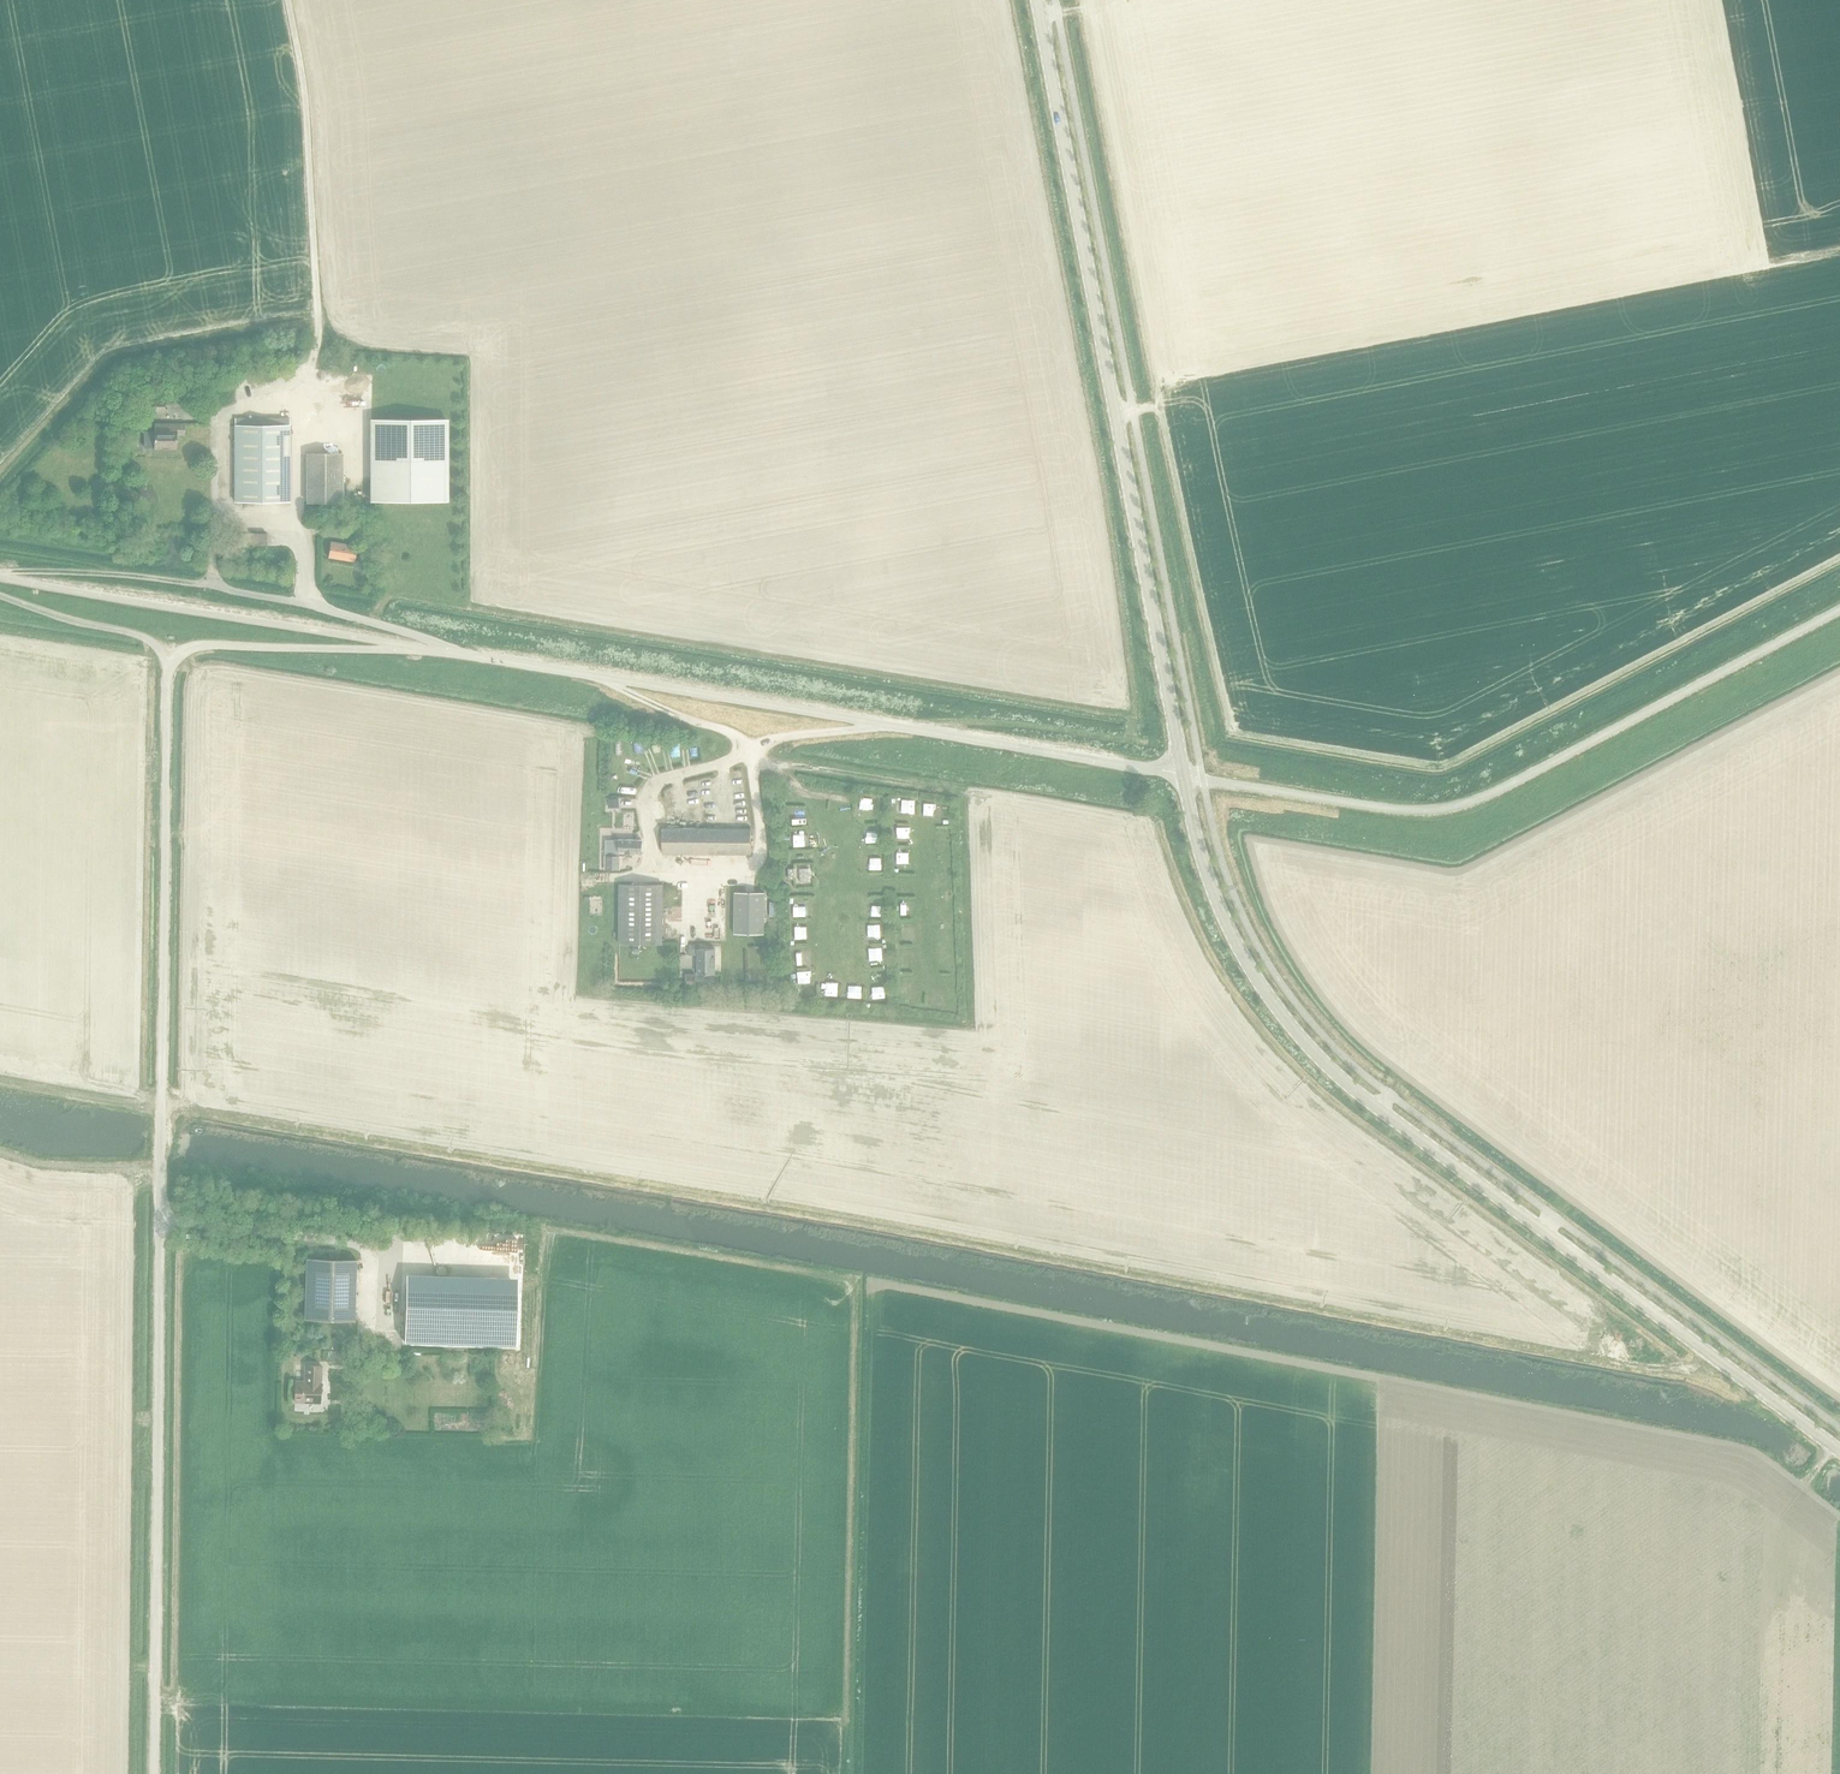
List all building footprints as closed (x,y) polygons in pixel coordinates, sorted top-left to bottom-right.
[(1093,33),(1103,31),(1105,41),(1112,39),(1108,20),(1091,24),(1093,33)] [(164,411),(164,401),(144,401),(144,411),(164,411)] [(275,425),(235,425),(235,501),(290,501),(290,425),(289,425),(289,418),(275,418),(275,425)] [(448,501),(448,419),(370,419),(370,501),(448,501)] [(184,424),(154,424),(154,431),(154,432),(144,432),(144,447),(154,447),(154,448),(176,448),(176,435),(184,435),(184,424)] [(340,502),(340,454),(306,454),(305,502),(340,502)] [(267,533),(240,533),(240,545),(266,545),(267,533)] [(357,546),(331,542),(331,541),(328,557),(354,561),(357,546)] [(617,710),(616,718),(624,719),(625,711),(617,710)] [(910,802),(911,790),(897,789),(897,801),(910,802)] [(937,797),(924,797),(924,810),(937,810),(937,797)] [(750,829),(663,828),(663,852),(750,852),(750,829)] [(615,841),(615,851),(626,851),(626,852),(642,852),(642,839),(622,839),(622,841),(615,841)] [(897,855),(905,855),(906,844),(898,844),(897,855)] [(885,847),(871,847),(871,862),(885,861),(885,847)] [(620,855),(605,855),(605,869),(620,869),(620,855)] [(808,868),(800,868),(800,882),(809,881),(808,868)] [(663,884),(621,883),(620,943),(662,944),(663,884)] [(764,892),(735,892),(734,933),(764,934),(764,892)] [(797,895),(796,909),(810,909),(811,895),(797,895)] [(903,897),(903,908),(917,908),(916,897),(903,897)] [(797,919),(797,929),(810,930),(810,920),(797,919)] [(799,960),(813,958),(811,944),(797,946),(799,960)] [(714,973),(714,948),(689,948),(689,953),(698,953),(698,972),(714,973)] [(888,962),(872,962),(872,978),(888,978),(888,962)] [(685,973),(685,983),(695,983),(695,973),(685,973)] [(356,1259),(308,1258),(306,1319),(354,1320),(356,1259)] [(406,1273),(404,1341),(514,1344),(517,1276),(406,1273)] [(321,1365),(305,1365),(304,1381),(295,1381),(294,1401),(320,1402),(321,1365)]
